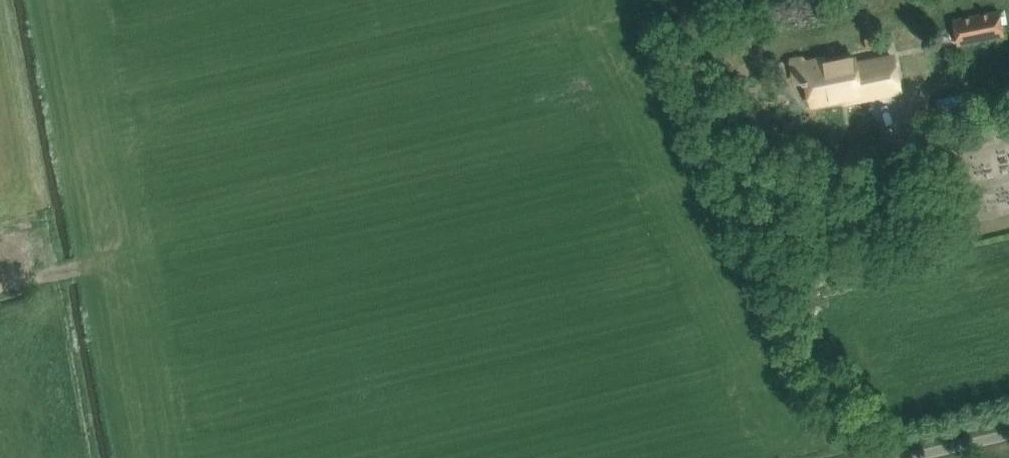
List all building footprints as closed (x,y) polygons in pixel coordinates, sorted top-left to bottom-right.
[(954,20),(959,44),(1004,35),(999,11),(954,20)] [(866,39),(868,49),(882,46),(880,36),(866,39)] [(806,64),(814,103),(845,97),(846,101),(900,90),(893,58),(856,65),(855,57),(826,63),(825,60),(806,64)]
